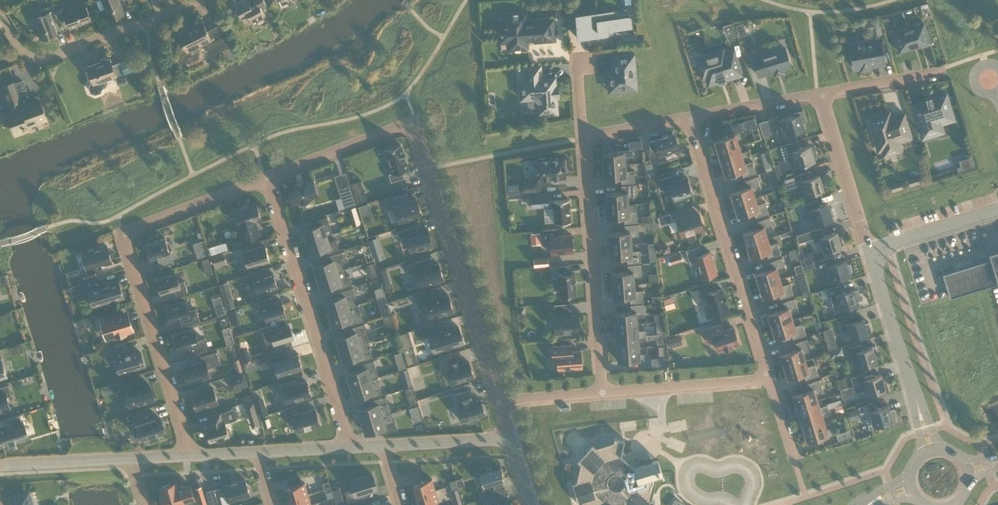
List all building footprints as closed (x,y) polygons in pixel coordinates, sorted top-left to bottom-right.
[(97,1),(100,10),(106,7),(109,17),(123,12),(118,0),(98,0),(97,1)] [(248,0),(244,0),(234,5),(242,20),(249,16),(252,22),(265,15),(264,12),(269,10),(264,0),(253,0),(255,2),(251,5),(248,0)] [(51,19),(57,17),(52,5),(41,9),(43,15),(35,19),(42,37),(56,32),(51,19)] [(67,18),(70,26),(89,19),(84,6),(71,11),(69,5),(57,9),(62,21),(67,18)] [(630,28),(629,16),(612,17),(612,10),(596,12),(596,9),(580,10),(580,13),(575,13),(576,37),(588,37),(588,35),(602,34),(602,36),(614,35),(613,29),(630,28)] [(535,22),(535,24),(524,25),(523,16),(509,17),(510,23),(507,23),(507,26),(500,26),(501,40),(508,39),(509,48),(525,46),(525,38),(536,37),(536,39),(552,38),(551,20),(535,22)] [(197,51),(195,48),(206,43),(209,49),(208,51),(209,54),(212,55),(215,54),(216,51),(227,45),(218,26),(207,31),(203,21),(191,26),(190,24),(185,27),(186,29),(178,33),(183,43),(180,44),(177,52),(181,59),(188,61),(195,58),(197,51)] [(725,31),(733,29),(731,22),(723,25),(725,31)] [(738,32),(745,30),(743,22),(736,25),(738,32)] [(893,32),(899,52),(910,48),(910,46),(917,44),(918,45),(929,42),(923,22),(912,26),(912,28),(905,30),(904,28),(893,32)] [(860,68),(860,69),(860,70),(870,69),(869,66),(884,63),(879,40),(849,45),(853,69),(860,68)] [(230,58),(235,55),(231,46),(225,49),(230,58)] [(790,65),(785,48),(752,58),(757,75),(790,65)] [(723,54),(722,49),(697,57),(703,77),(707,76),(709,83),(718,81),(718,83),(719,82),(719,83),(726,81),(726,80),(727,80),(726,78),(740,74),(733,51),(723,54)] [(634,54),(611,55),(612,69),(606,70),(608,91),(636,89),(634,54)] [(88,67),(94,82),(92,83),(89,87),(91,92),(95,94),(101,92),(103,87),(106,86),(108,81),(107,80),(116,77),(118,84),(127,81),(121,63),(113,66),(110,59),(108,60),(106,57),(100,59),(101,62),(88,67)] [(525,67),(525,80),(519,80),(520,98),(532,98),(537,101),(537,114),(555,112),(554,96),(556,96),(556,87),(554,87),(553,78),(540,79),(539,66),(525,67)] [(25,125),(47,118),(40,100),(21,107),(19,101),(21,100),(15,83),(0,89),(7,106),(9,105),(11,111),(8,112),(15,132),(26,128),(25,125)] [(945,95),(932,99),(931,96),(925,98),(926,101),(913,105),(923,137),(942,131),(939,123),(953,119),(945,95)] [(779,120),(783,134),(804,128),(802,122),(805,121),(802,111),(793,113),(794,115),(779,120)] [(869,119),(879,150),(883,148),(884,154),(900,149),(897,141),(910,137),(904,115),(890,119),(888,113),(869,119)] [(741,122),(743,129),(757,125),(754,118),(741,122)] [(759,123),(763,136),(771,134),(767,120),(759,123)] [(714,140),(718,152),(738,145),(736,139),(741,137),(739,131),(727,135),(727,136),(714,140)] [(658,153),(659,155),(678,149),(673,134),(668,136),(667,134),(661,136),(662,138),(654,140),(656,146),(647,149),(649,156),(658,153)] [(810,147),(810,145),(797,149),(795,141),(781,146),(785,160),(790,158),(793,169),(804,165),(803,163),(814,160),(814,158),(815,157),(816,154),(816,151),(815,148),(812,147),(810,147)] [(400,145),(385,150),(392,172),(388,173),(390,182),(404,178),(402,170),(408,168),(405,159),(406,159),(405,154),(403,154),(400,145)] [(740,152),(738,145),(718,152),(721,163),(750,154),(749,150),(740,152)] [(602,153),(603,164),(625,163),(624,156),(629,156),(628,150),(618,150),(618,151),(602,153)] [(750,154),(721,163),(725,175),(741,170),(743,177),(756,173),(752,161),(744,164),(742,157),(750,155),(750,154)] [(537,170),(537,179),(565,177),(564,167),(566,167),(566,159),(564,159),(564,158),(546,159),(545,157),(538,157),(538,159),(534,160),(534,170),(537,170)] [(625,163),(603,164),(604,177),(621,176),(621,183),(635,182),(634,170),(625,170),(625,163)] [(649,177),(656,175),(654,167),(647,169),(649,177)] [(781,169),(775,170),(777,177),(783,175),(781,169)] [(806,194),(823,189),(823,188),(826,187),(823,179),(820,180),(818,174),(813,176),(811,170),(783,178),(786,189),(803,184),(806,194)] [(692,194),(687,178),(672,182),(670,175),(659,179),(661,186),(667,184),(672,200),(692,194)] [(648,187),(659,184),(656,176),(647,179),(648,187)] [(919,176),(908,180),(909,185),(921,182),(919,176)] [(730,192),(734,204),(754,197),(752,191),(761,188),(757,177),(744,181),(746,187),(730,192)] [(305,182),(304,179),(295,182),(296,185),(288,187),(292,203),(301,200),(302,202),(310,199),(310,197),(318,194),(313,179),(305,182)] [(539,190),(539,181),(521,182),(521,191),(539,190)] [(349,182),(338,185),(342,195),(352,192),(349,182)] [(891,185),(892,191),(902,188),(900,182),(891,185)] [(605,193),(606,205),(628,203),(627,196),(636,196),(635,184),(621,185),(622,191),(605,193)] [(364,190),(354,193),(357,203),(367,200),(364,190)] [(409,201),(406,192),(393,196),(396,205),(394,206),(399,221),(422,214),(417,199),(409,201)] [(553,205),(554,209),(555,222),(571,221),(569,199),(548,200),(548,192),(530,194),(531,207),(553,205)] [(765,202),(756,204),(754,197),(734,204),(738,216),(753,211),(755,217),(768,213),(765,202)] [(817,199),(804,203),(810,224),(832,217),(832,216),(834,215),(832,208),(829,208),(828,203),(819,206),(817,199)] [(241,208),(234,210),(239,225),(240,225),(244,240),(259,235),(255,220),(261,219),(256,203),(248,206),(248,204),(241,206),(241,208)] [(361,214),(371,210),(368,203),(358,206),(361,214)] [(628,203),(606,205),(607,217),(624,216),(624,223),(638,222),(637,210),(628,211),(628,203)] [(695,232),(694,231),(703,228),(698,212),(676,219),(682,236),(695,232)] [(673,220),(672,220),(670,213),(658,216),(661,225),(673,221),(673,220)] [(306,241),(326,235),(332,233),(326,216),(314,220),(316,225),(302,230),(306,241)] [(743,233),(747,244),(767,238),(765,231),(773,229),(770,217),(757,221),(759,228),(743,233)] [(608,233),(609,245),(631,243),(630,236),(639,235),(638,224),(624,225),(625,231),(608,233)] [(413,226),(397,231),(400,238),(406,236),(411,251),(413,251),(413,252),(420,250),(420,249),(433,244),(428,229),(415,233),(413,226)] [(814,244),(821,242),(824,251),(841,246),(841,245),(844,244),(841,236),(838,237),(837,231),(823,236),(821,227),(796,235),(799,243),(813,238),(814,244)] [(557,236),(556,228),(542,229),(543,242),(550,242),(551,253),(572,252),(571,234),(557,236)] [(531,232),(531,240),(539,239),(539,232),(531,232)] [(325,254),(338,250),(335,240),(329,242),(326,235),(306,241),(309,252),(323,248),(325,254)] [(369,239),(374,255),(381,252),(377,237),(369,239)] [(157,257),(160,266),(174,262),(171,252),(170,252),(165,238),(145,244),(150,259),(157,257)] [(767,238),(747,244),(750,256),(766,251),(768,258),(781,254),(777,242),(769,245),(767,238)] [(631,243),(609,245),(610,257),(627,256),(627,263),(641,262),(640,250),(631,250),(631,243)] [(215,244),(208,246),(211,254),(217,252),(215,244)] [(663,253),(670,251),(668,244),(661,246),(663,253)] [(107,245),(86,251),(90,263),(86,264),(87,269),(84,270),(86,278),(96,275),(93,267),(112,262),(107,245)] [(244,252),(248,266),(259,263),(259,264),(270,261),(265,246),(244,252)] [(696,262),(701,278),(717,273),(710,252),(702,254),(700,247),(686,251),(690,264),(696,262)] [(205,249),(195,252),(197,258),(207,255),(205,249)] [(997,283),(997,250),(988,253),(990,259),(942,274),(950,298),(997,283)] [(317,277),(343,269),(341,263),(345,261),(342,251),(326,256),(328,262),(314,266),(317,277)] [(791,260),(798,257),(796,251),(789,254),(791,260)] [(681,253),(668,254),(670,263),(682,261),(681,253)] [(223,254),(212,257),(214,265),(226,261),(223,254)] [(845,260),(833,263),(830,256),(817,260),(820,268),(822,267),(827,284),(838,280),(838,278),(849,274),(849,272),(852,272),(849,263),(846,264),(845,260)] [(548,266),(547,257),(533,258),(534,267),(548,266)] [(755,273),(759,285),(780,278),(777,272),(786,269),(782,258),(769,262),(770,262),(765,264),(767,270),(755,273)] [(421,286),(443,279),(439,263),(423,268),(420,260),(405,264),(408,273),(416,271),(421,286)] [(612,285),(634,283),(633,276),(642,275),(641,263),(627,264),(628,271),(611,272),(612,285)] [(804,272),(810,270),(808,263),(801,265),(804,272)] [(559,279),(560,296),(576,295),(574,273),(568,273),(568,265),(550,266),(551,279),(559,279)] [(380,278),(388,275),(386,268),(378,271),(380,278)] [(317,277),(321,289),(335,284),(336,290),(352,285),(349,275),(345,276),(343,269),(317,277)] [(79,271),(67,275),(71,286),(72,285),(82,282),(83,282),(79,271)] [(266,292),(265,290),(277,286),(273,273),(258,277),(257,271),(245,275),(249,286),(255,285),(257,292),(258,292),(259,294),(266,292)] [(161,294),(174,290),(176,295),(188,292),(184,281),(179,282),(176,273),(156,280),(161,294)] [(118,280),(104,284),(102,276),(83,282),(82,282),(72,285),(71,286),(70,286),(73,295),(89,290),(94,305),(94,306),(123,297),(123,296),(122,296),(118,281),(118,280)] [(798,279),(803,293),(809,291),(805,277),(798,279)] [(782,285),(780,278),(759,285),(763,297),(774,293),(776,299),(780,298),(794,294),(790,283),(782,285)] [(227,281),(220,283),(225,303),(233,300),(227,281)] [(634,290),(634,283),(612,285),(613,297),(630,296),(630,303),(644,302),(643,290),(634,290)] [(826,297),(830,296),(835,312),(847,309),(846,306),(858,302),(858,300),(862,299),(857,289),(855,290),(854,288),(842,292),(840,284),(823,289),(826,297)] [(328,313),(354,305),(352,298),(356,297),(353,287),(337,292),(339,298),(325,302),(328,313)] [(698,288),(692,290),(696,302),(702,300),(707,299),(709,304),(713,316),(729,311),(722,288),(708,292),(707,293),(705,287),(698,288)] [(435,298),(433,290),(432,290),(416,295),(420,309),(426,308),(429,317),(453,310),(448,294),(442,296),(435,298)] [(666,310),(675,307),(672,296),(663,299),(666,310)] [(268,299),(255,303),(257,311),(263,309),(266,321),(268,326),(280,323),(278,317),(286,315),(282,301),(272,304),(271,298),(268,299)] [(768,314),(772,325),(792,319),(790,312),(798,310),(795,298),(782,302),(784,309),(768,314)] [(186,301),(165,308),(169,323),(177,321),(179,327),(179,328),(180,328),(188,325),(200,322),(196,308),(189,311),(186,301)] [(554,316),(555,333),(579,331),(577,315),(568,315),(568,311),(569,311),(569,303),(556,304),(556,316),(554,316)] [(636,316),(645,315),(644,303),(630,304),(631,311),(614,312),(615,325),(637,323),(636,316)] [(223,305),(216,307),(219,316),(226,313),(223,305)] [(354,305),(328,313),(332,324),(346,320),(347,326),(363,321),(360,311),(356,312),(354,305)] [(237,308),(229,310),(233,324),(241,321),(237,308)] [(855,311),(838,317),(840,325),(842,331),(848,329),(851,337),(870,332),(867,323),(868,322),(867,322),(864,323),(862,318),(857,320),(855,311)] [(125,333),(133,330),(129,318),(126,319),(124,312),(102,319),(108,338),(117,335),(118,337),(126,335),(125,333)] [(792,319),(772,325),(775,337),(791,332),(793,339),(806,335),(802,323),(794,326),(792,319)] [(441,321),(420,328),(423,337),(429,335),(431,342),(432,345),(432,344),(434,352),(462,343),(460,336),(460,333),(459,333),(457,326),(444,330),(441,322),(441,321)] [(347,335),(336,338),(339,349),(365,341),(369,340),(367,333),(366,329),(364,323),(348,328),(350,334),(347,335)] [(637,330),(637,323),(615,325),(616,337),(646,335),(646,329),(637,330)] [(714,337),(717,349),(724,347),(725,349),(732,347),(731,345),(738,343),(734,327),(720,332),(718,325),(703,330),(706,339),(714,337)] [(262,331),(262,332),(264,331),(270,352),(268,353),(269,353),(290,347),(288,339),(293,338),(289,326),(275,331),(274,328),(262,331)] [(173,336),(178,351),(194,346),(197,353),(208,350),(204,338),(198,340),(195,330),(173,336)] [(409,331),(399,334),(408,365),(418,362),(409,331)] [(419,354),(426,351),(418,331),(410,334),(419,354)] [(232,333),(224,336),(226,344),(234,342),(232,333)] [(647,339),(646,335),(616,337),(617,349),(639,347),(638,340),(647,339)] [(667,338),(669,346),(678,343),(676,335),(667,338)] [(780,354),(784,366),(804,359),(802,353),(811,350),(807,339),(794,343),(796,349),(780,354)] [(365,341),(339,349),(343,361),(357,356),(358,362),(373,358),(370,348),(368,349),(365,341)] [(124,342),(102,349),(106,361),(117,358),(121,373),(144,366),(139,351),(127,354),(124,342)] [(9,347),(11,354),(23,350),(21,344),(9,347)] [(557,358),(558,369),(582,367),(580,351),(572,351),(572,344),(551,346),(552,359),(557,358)] [(851,360),(853,368),(876,361),(874,354),(878,353),(875,345),(861,350),(859,344),(848,347),(850,354),(854,352),(856,358),(851,360)] [(639,347),(617,349),(618,361),(633,360),(633,361),(644,360),(644,354),(639,354),(639,347)] [(210,375),(207,367),(220,363),(216,351),(217,351),(217,350),(200,355),(200,356),(201,356),(203,362),(183,368),(188,382),(210,375)] [(274,361),(278,375),(303,368),(298,353),(274,361)] [(460,353),(447,357),(450,368),(447,369),(452,383),(474,376),(469,362),(463,364),(461,361),(462,360),(460,353)] [(269,355),(258,359),(260,365),(271,362),(269,355)] [(806,366),(804,359),(784,366),(788,377),(803,373),(805,379),(818,375),(815,364),(806,366)] [(361,369),(347,374),(351,385),(371,379),(376,377),(378,376),(373,360),(359,364),(361,369)] [(244,362),(245,370),(257,368),(256,361),(244,362)] [(243,373),(229,377),(233,389),(247,385),(243,373)] [(851,377),(855,391),(867,387),(869,393),(878,391),(879,394),(889,391),(885,380),(882,381),(880,374),(865,379),(863,373),(851,377)] [(125,381),(128,391),(127,391),(131,406),(154,399),(150,384),(142,386),(139,377),(125,381)] [(371,379),(351,385),(354,396),(368,392),(370,398),(382,394),(380,388),(379,384),(376,377),(371,379)] [(837,379),(840,389),(848,387),(845,377),(837,379)] [(819,379),(806,383),(808,390),(793,394),(796,406),(817,400),(815,393),(823,391),(819,379)] [(295,385),(293,380),(280,384),(286,403),(311,395),(307,381),(295,385)] [(113,384),(115,392),(122,390),(119,382),(113,384)] [(10,407),(7,396),(12,395),(9,384),(0,387),(0,411),(10,407)] [(191,395),(196,409),(208,405),(209,406),(218,403),(213,388),(191,395)] [(471,390),(456,394),(460,405),(457,406),(461,421),(463,420),(463,422),(473,419),(472,417),(485,413),(481,399),(474,401),(473,398),(471,390)] [(248,398),(241,400),(242,403),(252,400),(250,394),(248,395),(248,398)] [(372,405),(358,410),(362,421),(382,415),(391,412),(386,396),(383,397),(382,396),(370,400),(372,405)] [(819,407),(817,400),(796,406),(800,418),(829,409),(827,404),(819,407)] [(258,418),(253,402),(245,405),(250,420),(258,418)] [(858,406),(860,413),(860,414),(864,413),(869,429),(880,426),(880,423),(890,420),(890,423),(895,421),(894,410),(890,411),(888,405),(876,409),(874,402),(858,406)] [(208,416),(211,426),(206,427),(210,441),(218,439),(218,440),(225,438),(225,437),(229,435),(225,422),(230,421),(236,419),(238,415),(237,410),(233,408),(226,410),(208,416)] [(284,412),(288,423),(293,422),(295,423),(298,433),(306,430),(306,429),(320,425),(317,415),(315,408),(310,410),(298,414),(296,408),(284,412)] [(847,411),(850,421),(860,418),(857,408),(847,411)] [(800,418),(803,429),(824,423),(822,416),(830,413),(829,409),(800,418)] [(154,419),(151,410),(135,415),(138,424),(137,425),(141,440),(165,433),(160,418),(154,419)] [(382,415),(362,421),(365,432),(379,428),(381,434),(397,429),(394,419),(392,412),(391,412),(382,415)] [(422,419),(420,413),(412,416),(414,421),(422,419)] [(9,445),(9,444),(15,442),(16,443),(15,440),(27,436),(23,422),(22,422),(20,415),(21,415),(20,414),(6,419),(7,419),(9,426),(0,429),(0,444),(8,442),(9,445)] [(261,419),(264,426),(270,425),(267,417),(261,419)] [(824,423),(803,429),(807,441),(820,437),(820,438),(832,434),(831,428),(826,429),(824,423)] [(836,434),(838,440),(851,436),(849,430),(836,434)] [(592,445),(577,462),(580,465),(576,483),(572,484),(579,504),(580,504),(583,504),(584,504),(652,504),(655,502),(652,499),(656,477),(662,475),(657,460),(634,468),(621,456),(624,440),(614,438),(613,442),(595,448),(592,445)] [(483,486),(483,487),(505,480),(504,480),(500,466),(501,466),(500,466),(492,468),(491,464),(491,465),(486,466),(486,465),(487,470),(479,473),(484,486),(483,486)] [(346,492),(350,504),(365,500),(362,492),(376,488),(372,474),(351,481),(354,490),(346,492)] [(416,495),(435,490),(432,478),(413,484),(416,495)] [(228,501),(250,494),(246,479),(238,481),(238,480),(231,482),(231,483),(224,486),(219,488),(221,496),(226,494),(228,501)] [(324,488),(331,486),(328,479),(322,481),(324,488)] [(162,493),(159,494),(162,504),(183,504),(183,503),(195,499),(190,484),(178,488),(176,482),(160,487),(162,493)] [(289,500),(308,494),(305,483),(286,489),(289,500)] [(195,487),(199,504),(207,504),(202,485),(195,487)] [(486,497),(497,494),(495,487),(480,491),(482,498),(486,497)] [(218,502),(214,489),(206,491),(210,504),(218,502)] [(457,489),(451,490),(454,500),(460,498),(457,489)] [(439,501),(435,490),(416,495),(419,504),(425,504),(439,501)] [(12,498),(14,504),(32,504),(28,493),(12,498)] [(291,504),(310,504),(311,504),(308,494),(289,500),(291,504)] [(334,497),(337,504),(345,504),(342,494),(334,497)] [(488,504),(499,501),(497,494),(486,497),(488,504)]
